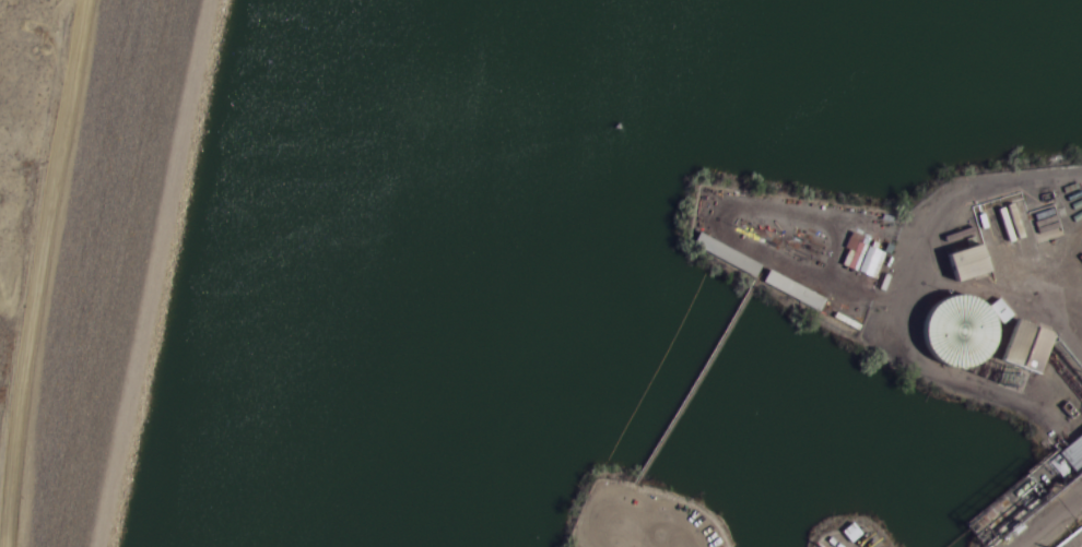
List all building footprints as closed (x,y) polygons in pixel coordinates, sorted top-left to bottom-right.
[(763,264),(713,240),(706,254),(757,278),(763,264)] [(993,271),(984,242),(947,253),(955,282),(993,271)] [(828,298),(770,269),(763,284),(858,332),(863,322),(825,303),(828,298)] [(969,366),(979,358),(985,348),(988,336),(987,324),(983,313),(975,305),(965,298),(953,296),(941,297),(929,302),(920,312),(915,323),(914,336),(917,348),(924,359),(934,367),(946,370),(958,369),(969,366)] [(1055,331),(1016,320),(1004,364),(1044,374),(1055,331)]
